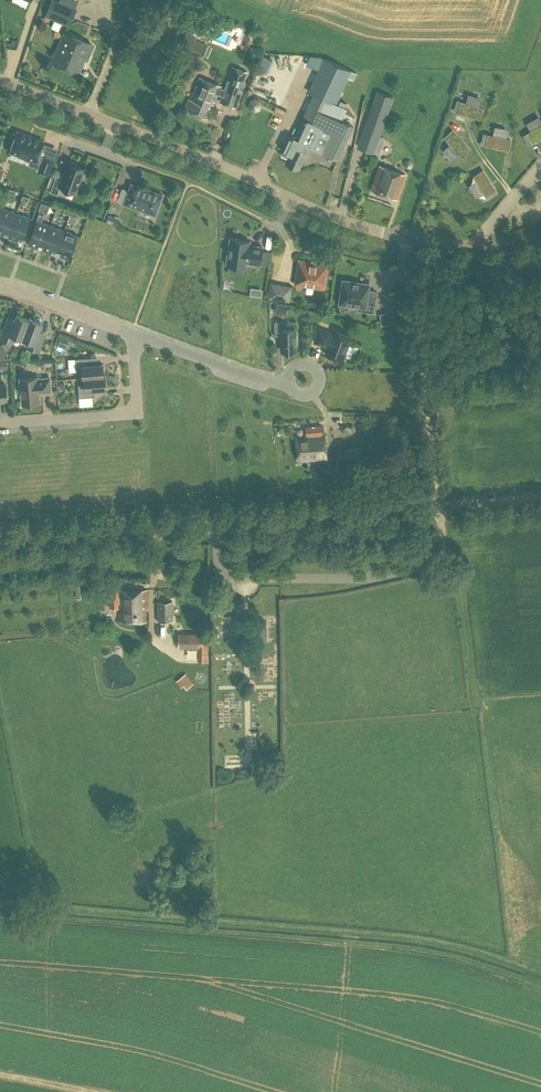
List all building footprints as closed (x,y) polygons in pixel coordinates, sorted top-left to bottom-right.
[(77,10),(54,0),(51,0),(44,16),(69,27),(77,10)] [(87,61),(93,47),(91,46),(91,44),(64,32),(52,62),(79,73),(85,60),(87,61)] [(201,56),(206,45),(196,40),(196,38),(185,33),(179,47),(201,56)] [(353,80),(357,73),(324,57),(307,92),(314,96),(294,138),(290,136),(283,152),(289,155),(286,163),(287,164),(287,166),(290,167),(293,166),(299,169),(310,146),(339,159),(354,126),(341,121),(347,108),(337,103),(336,106),(335,106),(348,77),(353,80)] [(238,68),(227,104),(237,107),(247,76),(245,75),(247,70),(238,68)] [(208,119),(221,87),(200,78),(190,100),(189,99),(185,110),(208,119)] [(260,100),(255,98),(250,100),(248,105),(250,110),(255,112),(260,110),(262,105),(260,100)] [(277,99),(277,108),(290,107),(289,98),(277,99)] [(480,120),(484,108),(457,100),(453,112),(480,120)] [(540,139),(540,120),(540,119),(528,127),(530,131),(523,135),(529,146),(540,139)] [(373,128),(365,125),(363,131),(371,134),(369,140),(372,141),(376,139),(377,136),(379,137),(380,134),(372,131),(373,128)] [(483,133),(481,145),(509,151),(512,139),(507,138),(508,134),(494,130),(493,135),(483,133)] [(44,157),(38,155),(43,141),(16,131),(15,133),(13,132),(10,139),(13,140),(13,141),(9,151),(36,161),(36,159),(42,162),(40,167),(49,170),(54,158),(45,154),(44,157)] [(446,140),(450,144),(445,148),(455,158),(459,154),(460,155),(462,158),(471,150),(454,132),(446,140)] [(77,165),(71,162),(70,164),(68,163),(62,180),(56,178),(51,191),(57,193),(60,187),(76,194),(85,169),(76,166),(77,165)] [(397,200),(397,199),(403,182),(406,175),(380,166),(371,191),(397,200)] [(476,181),(472,183),(479,196),(484,193),(488,200),(499,193),(483,169),(473,176),(476,181)] [(157,211),(163,195),(131,184),(124,204),(141,210),(142,205),(157,211)] [(117,189),(112,201),(119,203),(123,191),(117,189)] [(17,213),(3,208),(0,216),(0,234),(8,237),(17,213)] [(17,213),(8,237),(22,242),(31,218),(17,213)] [(42,249),(50,225),(41,222),(44,215),(39,214),(37,220),(36,220),(28,244),(42,249)] [(55,254),(64,230),(50,225),(42,249),(55,254)] [(64,230),(55,254),(69,259),(78,235),(64,230)] [(250,241),(230,239),(226,265),(247,268),(247,264),(262,266),(265,248),(250,246),(250,241)] [(132,257),(128,269),(146,276),(151,263),(132,257)] [(325,286),(328,265),(313,262),(313,261),(298,259),(294,281),(325,286)] [(368,291),(369,285),(343,281),(342,287),(340,287),(339,294),(341,295),(339,304),(373,309),(375,292),(368,291)] [(290,301),(292,286),(285,285),(282,300),(290,301)] [(251,288),(250,295),(257,296),(258,289),(251,288)] [(390,324),(402,322),(398,293),(386,295),(390,324)] [(22,339),(30,318),(29,320),(17,315),(12,329),(6,327),(1,340),(12,344),(15,336),(22,339)] [(30,318),(22,339),(29,341),(27,348),(39,352),(44,339),(37,336),(42,323),(41,322),(41,321),(40,319),(34,317),(32,318),(32,319),(30,318)] [(282,322),(274,322),(275,335),(280,335),(281,351),(296,351),(296,344),(298,344),(298,334),(296,334),(296,329),(282,329),(282,322)] [(332,333),(318,328),(313,342),(321,345),(321,344),(327,346),(324,353),(343,361),(352,336),(333,329),(332,333)] [(83,378),(105,376),(104,376),(103,364),(89,365),(88,358),(75,359),(76,372),(83,371),(83,378)] [(105,376),(83,378),(83,379),(84,378),(85,385),(78,385),(79,398),(93,397),(92,390),(106,389),(105,376)] [(38,379),(38,377),(20,379),(22,404),(24,404),(24,406),(30,405),(30,404),(40,403),(39,393),(51,392),(50,378),(38,379)] [(360,434),(373,433),(373,423),(359,424),(360,434)] [(323,435),(322,425),(305,427),(307,437),(296,438),(298,462),(327,458),(324,434),(323,435)] [(347,425),(343,429),(345,434),(351,433),(352,429),(347,425)] [(336,462),(360,460),(359,449),(335,451),(336,462)] [(147,609),(147,590),(110,591),(110,608),(119,608),(119,622),(146,621),(146,609),(147,609)] [(157,621),(173,621),(172,601),(157,601),(157,621)] [(208,634),(179,633),(178,648),(198,648),(198,660),(207,661),(208,634)] [(187,689),(194,684),(191,680),(184,685),(187,689)] [(232,761),(232,769),(245,768),(244,761),(232,761)]
